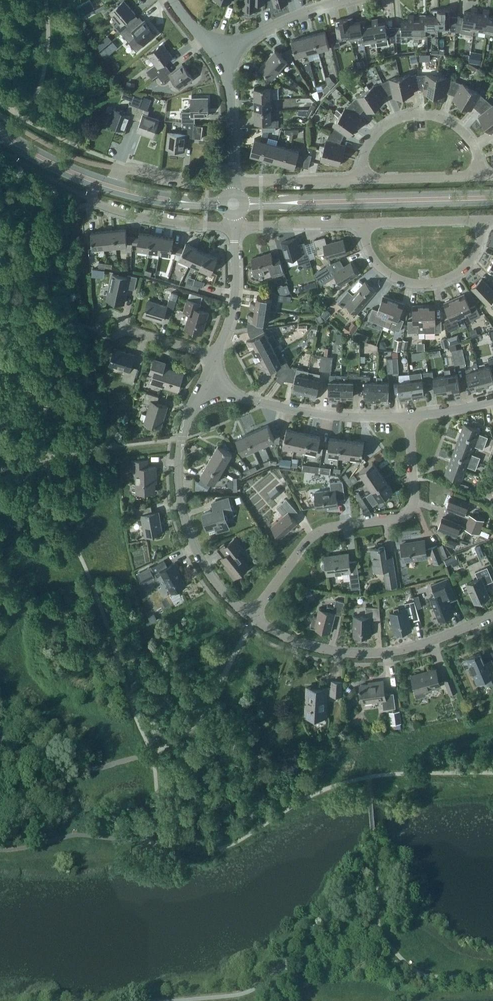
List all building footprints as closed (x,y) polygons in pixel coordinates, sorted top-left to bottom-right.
[(124,0),(110,12),(118,21),(114,24),(121,32),(130,24),(138,17),(134,13),(134,12),(124,0)] [(243,9),(257,9),(257,3),(264,3),(264,0),(243,0),(243,9)] [(81,6),(76,8),(80,14),(86,11),(84,7),(81,6)] [(463,17),(457,16),(455,31),(466,33),(467,27),(474,28),(476,13),(477,13),(477,8),(472,7),(471,12),(464,11),(463,17)] [(438,25),(438,9),(432,9),(432,15),(426,15),(426,35),(426,36),(431,36),(431,30),(438,30),(438,25)] [(450,31),(455,31),(457,16),(450,16),(450,9),(438,9),(438,25),(450,24),(450,31)] [(483,14),(477,13),(476,13),(474,28),(473,34),(478,35),(479,29),(486,30),(488,15),(489,10),(483,9),(483,14)] [(414,20),(414,15),(408,15),(408,20),(401,20),(401,26),(395,26),(396,41),(407,41),(407,35),(414,35),(414,20)] [(414,20),(414,35),(414,41),(419,41),(419,35),(426,35),(426,15),(420,15),(420,20),(414,20)] [(486,30),(485,36),(490,37),(491,31),(492,31),(492,16),(488,15),(486,30)] [(121,32),(129,42),(131,41),(138,49),(144,44),(157,33),(145,20),(144,20),(140,16),(138,17),(130,24),(121,32)] [(348,18),(350,33),(351,38),(357,37),(358,43),(364,42),(364,41),(360,21),(354,22),(353,17),(348,18)] [(350,33),(348,18),(335,20),(337,31),(331,32),(335,47),(340,46),(338,35),(350,33)] [(372,19),(373,25),(373,24),(376,45),(388,44),(388,43),(394,42),(392,27),(386,28),(385,22),(378,24),(378,18),(372,19)] [(373,24),(373,25),(367,26),(366,20),(360,21),(364,41),(370,40),(371,46),(376,45),(373,24)] [(325,31),(314,34),(318,50),(329,47),(325,31)] [(309,52),(318,50),(314,34),(303,37),(307,53),(309,52)] [(292,40),(293,47),(295,53),(296,56),(307,53),(303,37),(292,40)] [(101,40),(95,45),(99,50),(105,44),(101,40)] [(117,46),(113,40),(100,51),(104,57),(117,46)] [(152,79),(158,75),(167,67),(164,62),(172,56),(162,43),(148,54),(156,63),(146,71),(152,79)] [(275,49),(268,58),(280,69),(287,60),(286,59),(281,54),(275,49)] [(480,64),(482,53),(471,51),(469,62),(480,64)] [(272,78),(280,69),(268,58),(260,67),(266,72),(271,76),(272,78)] [(171,72),(167,67),(158,75),(164,83),(172,77),(180,88),(193,78),(182,64),(171,72)] [(444,96),(445,91),(450,93),(454,80),(447,78),(447,77),(441,76),(442,71),(437,71),(436,75),(434,94),(444,96)] [(410,74),(400,76),(404,95),(414,93),(413,88),(418,88),(418,74),(410,75),(410,74)] [(426,74),(418,74),(418,88),(424,88),(423,93),(434,94),(436,75),(426,74)] [(393,97),(404,95),(400,76),(389,78),(390,79),(382,82),(387,95),(392,93),(393,97)] [(462,83),(454,80),(450,93),(455,95),(453,99),(462,104),(471,88),(474,83),(471,81),(468,86),(462,83)] [(134,90),(135,83),(127,81),(126,88),(134,90)] [(374,85),(365,91),(376,107),(385,101),(382,97),(387,95),(382,82),(374,85)] [(254,87),(255,99),(271,98),(271,87),(267,87),(261,87),(254,87)] [(481,93),(471,88),(462,104),(471,110),(473,106),(477,110),(486,99),(480,94),(481,93)] [(367,112),(376,107),(365,91),(357,96),(357,97),(351,102),(360,112),(364,108),(367,112)] [(132,100),(131,104),(133,104),(139,107),(141,100),(142,98),(136,95),(134,94),(132,100)] [(144,96),(140,107),(146,109),(150,98),(144,96)] [(183,122),(194,122),(195,122),(195,116),(208,115),(207,97),(191,98),(192,111),(182,111),(182,122),(183,122)] [(255,99),(255,110),(271,110),(271,98),(255,99)] [(478,116),(484,124),(492,118),(492,104),(492,105),(486,99),(477,110),(482,113),(478,116)] [(345,108),(342,112),(337,109),(334,112),(339,116),(354,128),(360,119),(357,116),(360,112),(351,102),(345,108)] [(129,117),(135,119),(140,107),(139,107),(133,104),(131,104),(130,103),(126,113),(114,108),(108,123),(125,129),(129,117)] [(146,109),(140,107),(135,119),(141,121),(137,131),(152,136),(159,119),(147,115),(149,110),(146,109)] [(264,122),(264,127),(269,127),(275,126),(276,126),(276,120),(271,120),(271,110),(255,110),(255,122),(264,122)] [(333,125),(330,133),(342,138),(344,133),(348,136),(354,128),(339,116),(333,125)] [(484,124),(491,133),(492,131),(492,118),(484,124)] [(182,133),(168,132),(167,148),(184,150),(186,137),(192,137),(194,122),(183,122),(182,133)] [(203,125),(195,124),(194,138),(202,138),(203,125)] [(254,138),(250,154),(261,157),(266,141),(269,131),(263,131),(260,140),(254,138)] [(342,155),(344,145),(340,143),(342,138),(330,133),(326,140),(323,150),(342,155)] [(266,141),(261,157),(272,160),(277,145),(266,141)] [(272,160),(283,163),(288,148),(277,145),(272,160)] [(288,148),(283,163),(295,167),(299,151),(288,148)] [(339,165),(342,155),(323,150),(320,160),(339,165)] [(308,168),(312,155),(306,153),(303,166),(308,168)] [(21,236),(30,238),(33,227),(25,224),(21,236)] [(127,243),(132,243),(133,237),(127,237),(126,229),(114,230),(116,246),(127,245),(127,243)] [(104,247),(116,246),(114,230),(103,231),(104,247)] [(93,248),(104,247),(103,231),(91,232),(93,248)] [(138,238),(133,237),(132,243),(137,244),(137,248),(148,250),(151,234),(139,232),(138,238)] [(148,250),(160,252),(162,236),(151,234),(148,250)] [(171,252),(176,253),(178,247),(172,246),(174,238),(162,236),(160,252),(171,254),(171,252)] [(326,252),(327,258),(346,253),(343,239),(326,244),(325,237),(314,240),(318,254),(326,252)] [(312,267),(309,258),(307,251),(300,253),(296,238),(281,242),(286,259),(296,256),(299,265),(303,263),(305,269),(312,267)] [(178,247),(176,253),(181,254),(179,258),(190,263),(196,248),(186,243),(184,248),(178,247)] [(207,253),(196,248),(190,263),(200,268),(207,253)] [(284,272),(279,254),(272,256),(271,252),(252,258),(255,268),(252,269),(254,275),(256,277),(265,274),(263,269),(270,267),(272,276),(284,272)] [(217,258),(207,253),(200,268),(211,273),(217,258)] [(334,272),(334,273),(341,284),(358,274),(351,262),(335,271),(334,272)] [(334,273),(334,272),(335,271),(331,263),(314,274),(318,280),(319,282),(334,273)] [(112,274),(109,292),(107,299),(124,303),(127,287),(134,289),(137,276),(128,274),(127,277),(112,274)] [(472,288),(487,304),(492,298),(492,290),(482,278),(472,288)] [(343,307),(345,305),(356,314),(376,290),(365,281),(353,295),(348,290),(338,302),(343,307)] [(250,308),(255,308),(270,310),(271,303),(277,304),(279,294),(264,291),(263,297),(257,296),(256,303),(251,302),(250,308)] [(171,292),(169,298),(167,306),(148,300),(143,315),(162,321),(166,310),(172,312),(178,294),(171,292)] [(464,294),(454,298),(462,316),(467,314),(470,320),(480,316),(476,305),(470,307),(464,294)] [(372,308),(368,319),(378,323),(384,325),(386,318),(393,300),(383,296),(378,310),(372,308)] [(201,303),(186,298),(183,311),(189,313),(185,328),(202,333),(208,312),(199,309),(201,303)] [(466,326),(462,316),(454,298),(444,302),(450,316),(445,319),(450,330),(460,325),(460,326),(463,327),(466,326)] [(386,318),(384,325),(389,327),(399,331),(404,320),(398,317),(403,303),(393,300),(386,318)] [(414,320),(408,320),(408,332),(419,332),(425,332),(424,325),(424,305),(413,305),(414,320)] [(435,305),(424,305),(424,325),(425,332),(430,332),(441,331),(441,320),(435,320),(435,305)] [(255,308),(254,315),(249,314),(247,325),(248,328),(262,325),(263,322),(268,322),(269,315),(273,316),(274,311),(270,310),(255,308)] [(331,314),(326,309),(321,314),(326,319),(331,314)] [(352,320),(344,330),(350,335),(358,325),(352,320)] [(248,333),(251,338),(246,341),(249,346),(254,343),(257,349),(270,342),(275,339),(273,334),(268,337),(263,328),(248,331),(248,333)] [(472,337),(478,334),(475,328),(470,331),(472,337)] [(450,345),(460,342),(458,334),(447,338),(450,345)] [(442,347),(449,345),(447,338),(440,339),(442,347)] [(401,351),(402,340),(395,339),(393,350),(401,351)] [(270,342),(257,349),(252,351),(254,356),(259,354),(262,359),(262,360),(276,353),(281,350),(278,345),(273,348),(270,342)] [(122,380),(133,383),(137,368),(131,366),(134,354),(114,348),(109,365),(125,369),(122,380)] [(462,348),(457,349),(460,364),(466,363),(462,348)] [(460,364),(457,349),(451,350),(454,365),(460,364)] [(283,370),(286,372),(290,367),(287,361),(284,356),(279,359),(276,353),(262,360),(262,359),(257,362),(260,367),(265,365),(268,371),(274,367),(279,376),(283,370)] [(162,385),(178,390),(183,373),(164,367),(165,362),(154,358),(150,372),(154,373),(151,384),(162,387),(162,385)] [(482,383),(483,388),(489,387),(487,382),(492,380),(492,377),(492,374),(492,358),(488,360),(490,365),(478,368),(482,383)] [(482,383),(478,368),(476,362),(473,362),(472,366),(472,367),(465,369),(472,391),(483,388),(482,383)] [(284,380),(294,382),(292,389),(299,390),(298,395),(304,397),(305,392),(304,391),(309,371),(290,367),(286,372),(289,374),(284,380)] [(454,389),(454,394),(460,393),(457,373),(451,374),(450,368),(444,369),(445,375),(447,390),(448,390),(454,389)] [(283,370),(279,376),(276,380),(282,384),(284,380),(289,374),(286,372),(283,370)] [(304,391),(305,392),(311,393),(310,398),(315,399),(320,379),(313,378),(314,372),(309,371),(304,391)] [(432,371),(427,372),(429,387),(434,386),(435,392),(442,391),(443,396),(448,395),(448,390),(447,390),(445,375),(433,377),(432,371)] [(422,378),(410,380),(412,395),(413,401),(419,400),(418,395),(424,393),(424,388),(429,387),(427,372),(421,373),(422,378)] [(336,375),(335,380),(329,380),(328,401),(334,401),(334,396),(340,396),(341,396),(341,375),(336,375)] [(353,390),(359,390),(359,375),(341,375),(341,396),(340,396),(340,401),(346,401),(346,396),(353,396),(353,390)] [(376,402),(377,397),(376,397),(377,382),(371,381),(371,375),(359,375),(359,390),(364,390),(364,396),(371,397),(371,402),(376,402)] [(377,382),(376,397),(377,397),(383,397),(383,402),(388,403),(389,382),(382,382),(382,377),(377,377),(377,382)] [(412,395),(410,380),(398,382),(401,402),(407,401),(406,396),(412,395)] [(140,420),(144,422),(161,427),(167,406),(157,403),(159,396),(146,392),(143,402),(150,404),(146,415),(142,413),(140,420)] [(464,423),(460,433),(485,443),(488,437),(479,433),(480,429),(464,423)] [(268,425),(257,429),(264,444),(274,439),(268,425)] [(257,429),(247,434),(253,449),(264,444),(257,429)] [(283,445),(294,447),(298,431),(286,429),(283,445)] [(309,434),(298,431),(294,447),(305,450),(309,434)] [(460,433),(456,443),(473,450),(474,446),(483,449),(485,443),(460,433)] [(253,449),(247,434),(236,439),(243,454),(253,449)] [(320,437),(309,434),(305,450),(317,452),(320,437)] [(327,454),(339,455),(341,439),(329,438),(327,454)] [(339,455),(350,457),(352,441),(341,439),(339,455)] [(352,441),(350,457),(362,458),(364,442),(352,441)] [(456,443),(452,454),(478,463),(480,457),(471,453),(473,450),(456,443)] [(218,445),(212,455),(226,463),(232,453),(218,445)] [(452,454),(448,464),(465,470),(466,466),(475,469),(478,463),(452,454)] [(220,473),(226,463),(212,455),(206,465),(220,473)] [(154,477),(156,477),(155,467),(148,467),(148,460),(131,460),(132,467),(136,467),(137,492),(154,492),(154,477)] [(359,471),(366,481),(379,472),(372,462),(359,471)] [(461,480),(465,470),(448,464),(445,474),(461,480)] [(214,483),(220,473),(206,465),(200,475),(214,483)] [(386,481),(379,472),(366,481),(373,490),(386,481)] [(354,475),(349,478),(349,479),(353,483),(358,480),(354,475)] [(237,491),(237,484),(233,484),(233,480),(230,479),(229,481),(228,481),(228,486),(233,488),(233,491),(237,491)] [(337,499),(345,498),(343,482),(341,480),(330,482),(331,490),(315,492),(317,509),(338,506),(337,499)] [(392,491),(386,481),(373,490),(379,500),(392,491)] [(446,508),(464,515),(468,503),(450,496),(446,508)] [(228,497),(213,502),(215,509),(203,513),(203,515),(204,515),(208,526),(207,526),(207,528),(215,526),(217,531),(229,528),(224,512),(232,509),(228,497)] [(292,516),(297,511),(286,499),(277,507),(284,516),(271,527),(281,537),(297,522),(292,516)] [(135,508),(136,508),(137,519),(142,518),(145,536),(162,533),(158,512),(152,513),(151,506),(135,508)] [(469,515),(467,521),(481,527),(483,520),(469,515)] [(464,525),(460,524),(442,517),(438,529),(456,536),(458,530),(461,531),(464,525)] [(479,530),(481,527),(467,521),(464,528),(478,533),(479,530)] [(217,549),(223,557),(221,558),(229,568),(227,569),(234,578),(249,566),(237,552),(244,547),(235,537),(226,545),(224,543),(217,549)] [(455,548),(457,541),(447,538),(445,544),(455,548)] [(403,544),(405,560),(426,557),(424,540),(403,544)] [(480,543),(475,546),(480,558),(486,555),(480,543)] [(443,560),(437,545),(429,548),(434,563),(443,560)] [(384,547),(371,549),(374,570),(383,569),(384,574),(395,572),(392,556),(386,557),(384,547)] [(351,588),(360,587),(356,561),(348,562),(347,554),(326,557),(326,561),(324,561),(322,562),(321,565),(322,567),(323,569),(326,569),(327,569),(328,574),(349,571),(351,588)] [(458,560),(455,555),(444,560),(447,565),(451,563),(458,560)] [(149,567),(138,573),(144,585),(156,579),(155,577),(157,576),(162,573),(172,592),(185,585),(178,571),(180,570),(175,562),(167,566),(164,560),(152,567),(150,568),(149,567)] [(483,584),(492,581),(487,567),(475,572),(478,579),(467,583),(475,603),(489,597),(483,584)] [(395,572),(384,574),(386,587),(387,587),(397,586),(395,575),(395,572)] [(440,593),(436,595),(430,597),(432,600),(439,619),(453,614),(448,600),(455,597),(447,578),(436,583),(440,593)] [(311,625),(317,626),(316,629),(330,632),(334,614),(342,615),(344,602),(336,599),(333,608),(327,606),(326,610),(319,609),(317,617),(313,616),(311,625)] [(414,620),(420,619),(414,601),(404,603),(406,609),(390,612),(394,633),(411,629),(409,617),(413,616),(414,620)] [(370,619),(370,617),(374,616),(374,619),(380,619),(379,607),(365,607),(365,616),(354,616),(354,635),(370,635),(370,619)] [(151,622),(157,619),(154,613),(148,616),(151,622)] [(487,684),(492,682),(492,664),(491,659),(484,663),(480,653),(467,658),(476,681),(484,678),(487,684)] [(412,676),(415,687),(416,691),(414,692),(416,698),(426,695),(425,690),(440,686),(435,669),(412,676)] [(444,680),(447,687),(449,693),(457,691),(452,677),(444,680)] [(315,721),(325,722),(326,694),(341,695),(342,681),(332,681),(332,688),(307,687),(305,715),(315,716),(315,721)] [(362,702),(382,699),(383,709),(395,707),(393,692),(384,694),(383,681),(375,682),(375,683),(360,685),(362,702)] [(400,723),(401,722),(399,711),(389,712),(391,724),(394,723),(400,723)]
